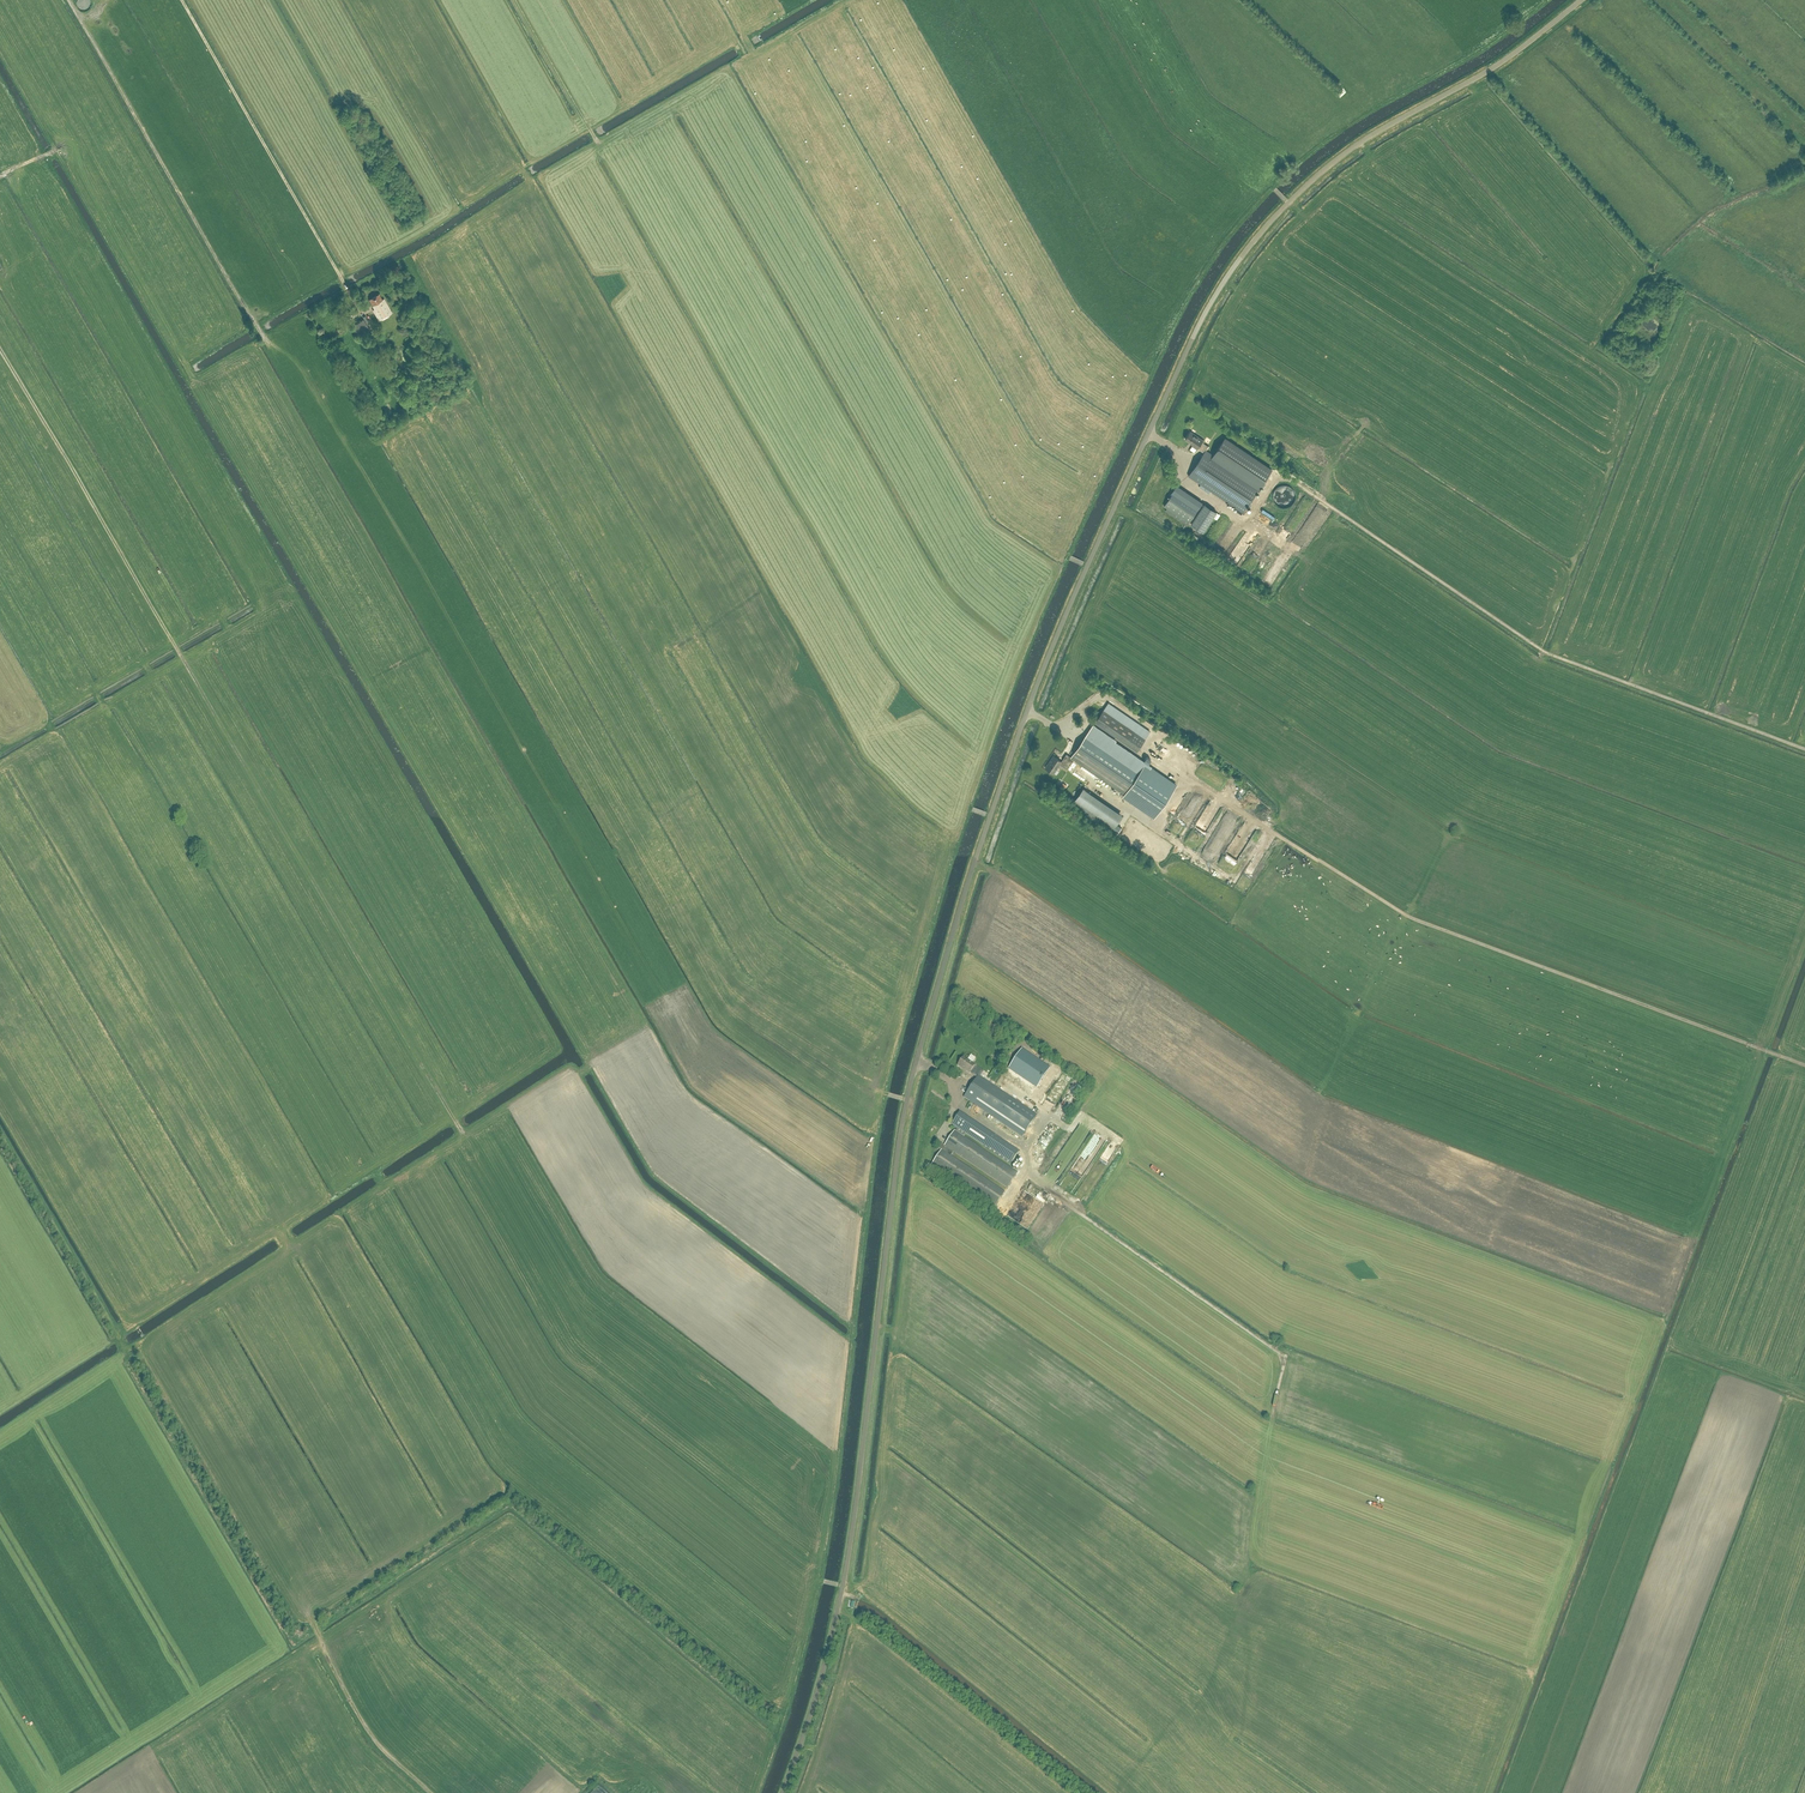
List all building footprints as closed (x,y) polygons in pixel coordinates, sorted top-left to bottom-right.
[(379,320),(392,312),(384,298),(382,299),(379,293),(369,299),(375,308),(373,309),(379,320)] [(356,330),(361,329),(360,325),(369,324),(368,316),(355,317),(356,330)] [(1188,475),(1243,512),(1271,469),(1225,438),(1214,455),(1206,449),(1209,446),(1202,441),(1203,439),(1190,431),(1185,438),(1193,443),(1192,445),(1197,448),(1204,452),(1188,475)] [(1202,502),(1176,485),(1170,495),(1171,495),(1164,505),(1189,522),(1202,502)] [(1145,738),(1135,731),(1103,709),(1095,721),(1127,743),(1137,750),(1145,738)] [(1053,755),(1045,767),(1054,773),(1060,764),(1067,769),(1074,759),(1125,794),(1123,795),(1154,817),(1176,785),(1151,767),(1151,766),(1115,741),(1116,740),(1093,724),(1088,731),(1071,757),(1066,754),(1062,761),(1053,755)] [(1143,757),(1149,760),(1152,754),(1146,751),(1143,757)] [(1079,770),(1093,778),(1091,782),(1103,789),(1104,787),(1109,790),(1111,786),(1081,767),(1079,770)] [(1083,787),(1072,804),(1111,831),(1123,815),(1083,787)] [(1130,824),(1159,845),(1164,839),(1135,817),(1130,824)] [(1170,829),(1182,835),(1186,827),(1173,822),(1170,829)] [(1192,833),(1187,840),(1196,846),(1201,839),(1192,833)] [(1206,873),(1206,876),(1203,875),(1201,881),(1208,882),(1210,874),(1206,873)] [(1017,1069),(1044,1088),(1057,1070),(1029,1051),(1017,1069)] [(1022,1137),(1037,1116),(980,1077),(984,1072),(975,1066),(975,1065),(964,1057),(958,1066),(969,1074),(970,1073),(977,1078),(964,1098),(1022,1137)] [(952,1125),(983,1146),(992,1134),(960,1113),(952,1125)] [(1018,1174),(954,1131),(945,1146),(942,1144),(938,1148),(941,1150),(931,1165),(994,1208),(1005,1193),(947,1154),(950,1149),(1008,1188),(1018,1174)]
